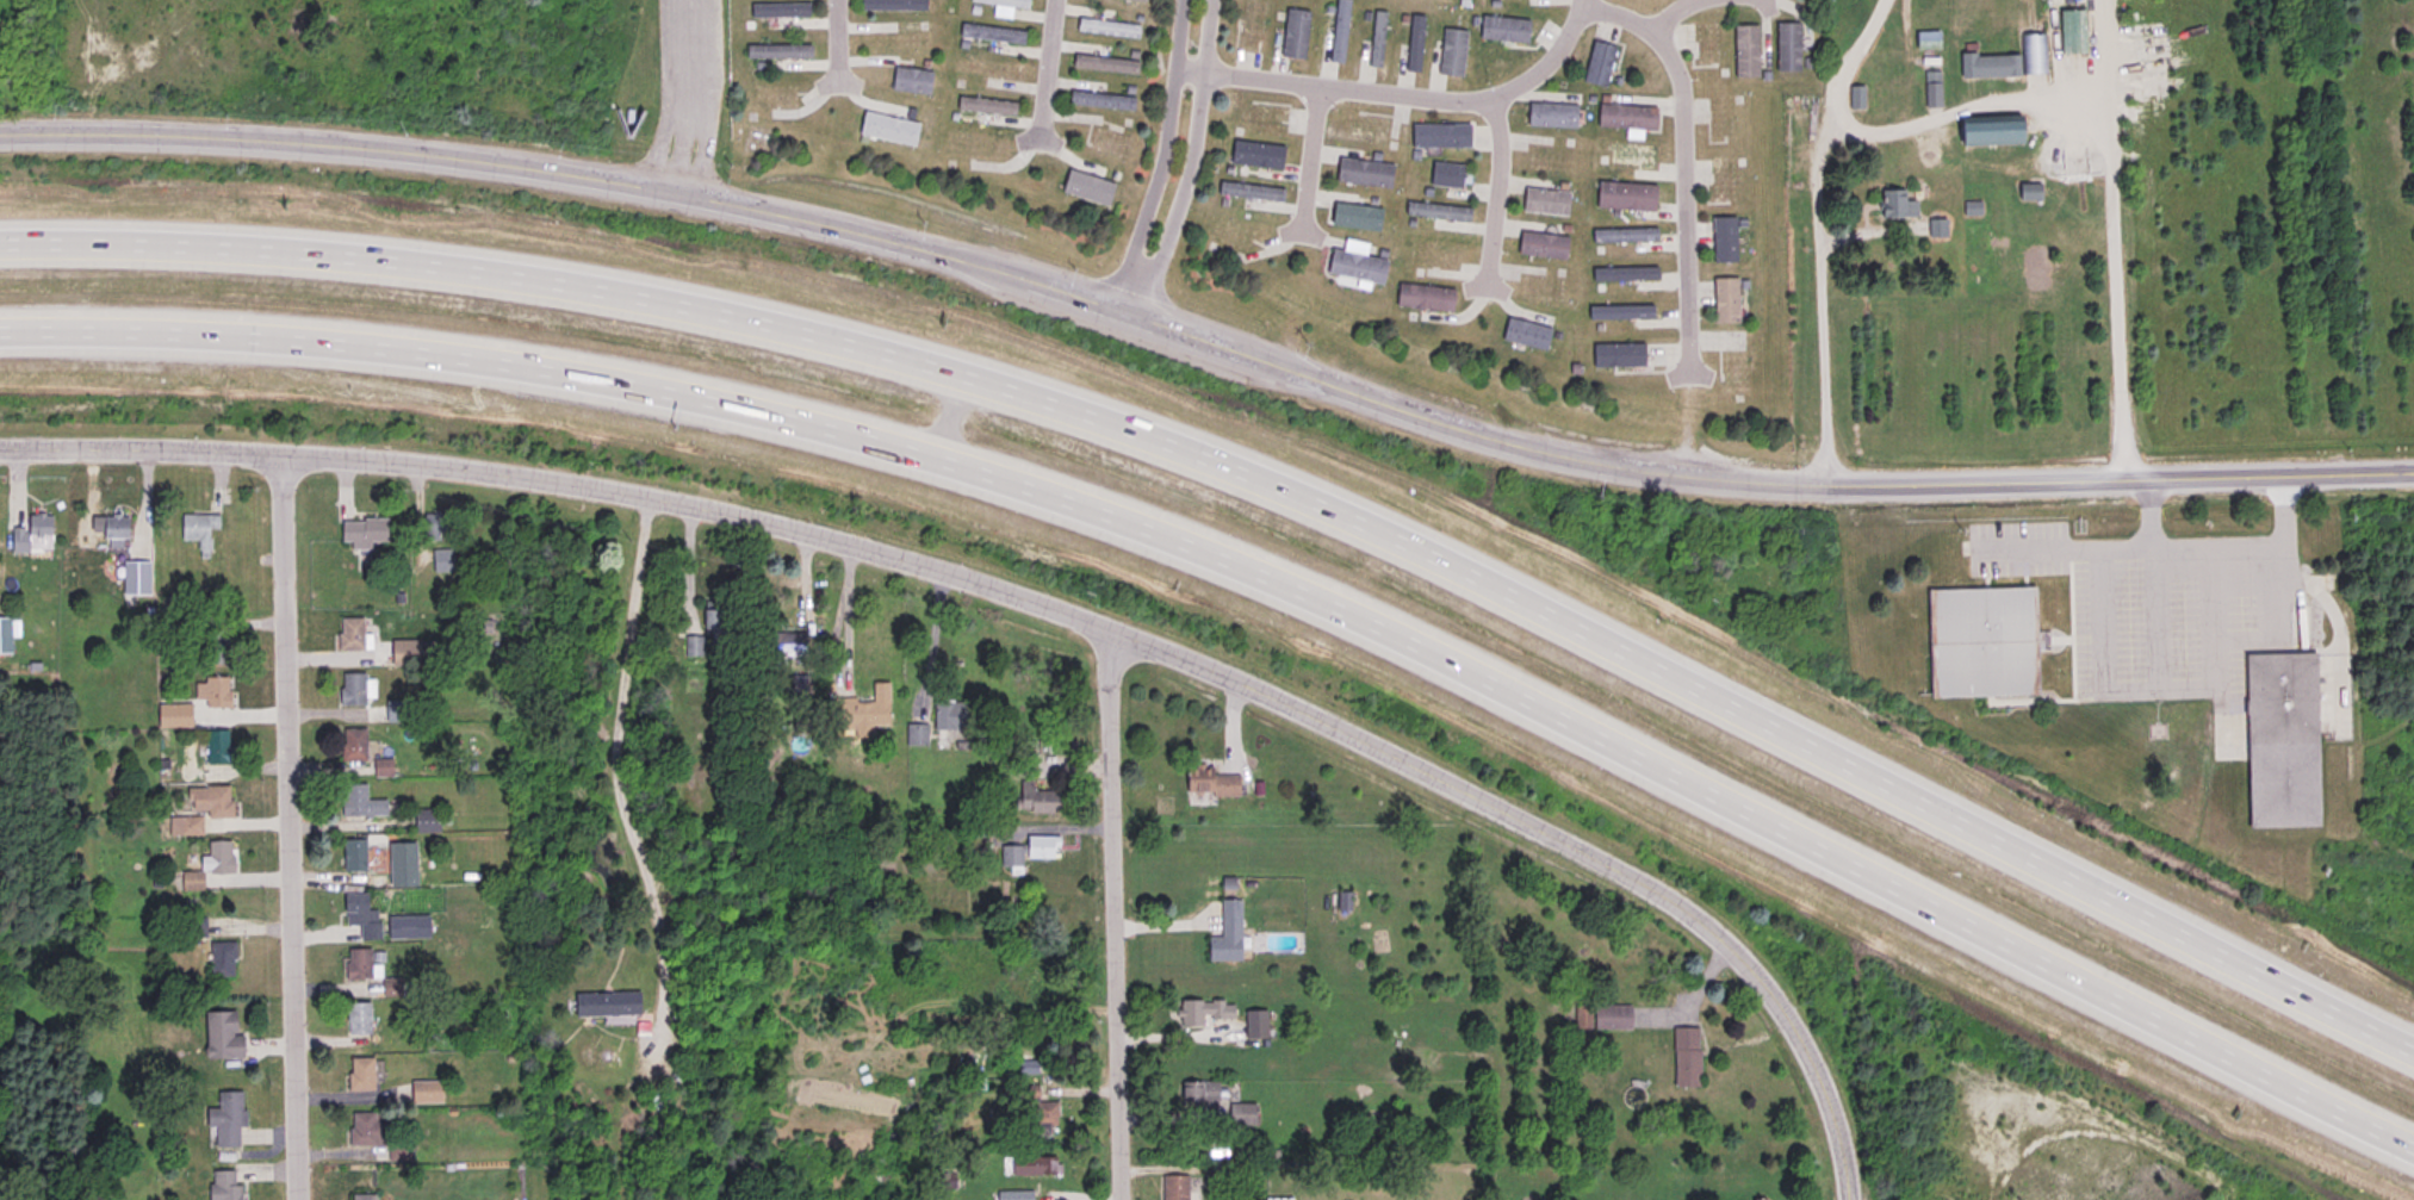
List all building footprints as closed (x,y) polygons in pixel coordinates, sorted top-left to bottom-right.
[(925,11),(925,0),(858,0),(858,11),(925,11)] [(993,5),(991,18),(1009,19),(1010,7),(1026,10),(1027,0),(968,0),(968,2),(993,5)] [(1289,56),(1303,57),(1307,0),(1294,0),(1289,56)] [(1328,62),(1342,63),(1347,0),(1334,0),(1328,62)] [(1371,63),(1384,64),(1389,0),(1376,0),(1371,63)] [(807,18),(807,4),(749,4),(749,18),(807,18)] [(1427,7),(1414,6),(1408,70),(1422,71),(1427,7)] [(1462,8),(1448,8),(1442,73),(1457,74),(1462,8)] [(2059,54),(2083,54),(2083,11),(2059,11),(2059,54)] [(1482,37),(1483,13),(1535,14),(1535,38),(1482,37)] [(1075,33),(1137,37),(1138,24),(1075,19),(1075,33)] [(960,23),(957,36),(1022,45),(1024,31),(960,23)] [(1717,23),(1694,23),(1694,69),(1717,69),(1717,23)] [(1774,24),(1774,69),(1799,69),(1799,24),(1774,24)] [(1756,26),(1733,26),(1733,77),(1756,77),(1756,26)] [(1937,32),(1916,32),(1916,49),(1937,49),(1937,32)] [(1602,85),(1614,45),(1589,37),(1578,76),(1602,85)] [(745,56),(745,43),(809,43),(809,57),(745,56)] [(1959,77),(2019,77),(2019,54),(1959,54),(1959,77)] [(1135,74),(1137,60),(1072,55),(1071,68),(1135,74)] [(1018,76),(1019,63),(962,57),(960,71),(1018,76)] [(927,94),(930,70),(892,67),(889,91),(927,94)] [(1938,105),(1938,83),(1925,83),(1925,105),(1938,105)] [(1863,110),(1863,88),(1848,88),(1848,110),(1863,110)] [(1132,110),(1134,95),(1068,91),(1067,105),(1132,110)] [(1013,116),(1014,101),(957,95),(955,110),(1013,116)] [(1575,104),(1527,104),(1527,128),(1575,128),(1575,104)] [(1596,128),(1655,130),(1656,107),(1597,105),(1596,128)] [(865,112),(919,124),(912,151),(860,139),(865,112)] [(2021,144),(2021,116),(1959,116),(1959,144),(2021,144)] [(1088,148),(1096,125),(1131,137),(1125,158),(1088,148)] [(1467,125),(1410,125),(1410,148),(1467,148),(1467,125)] [(1280,141),(1223,135),(1220,161),(1278,168),(1280,141)] [(1334,181),(1389,188),(1392,166),(1338,158),(1334,181)] [(1429,188),(1462,188),(1462,163),(1429,163),(1429,188)] [(1067,168),(1113,184),(1106,209),(1060,194),(1067,168)] [(1655,185),(1595,182),(1595,209),(1653,211),(1655,185)] [(1565,217),(1568,193),(1522,189),(1520,213),(1565,217)] [(1880,218),(1916,218),(1916,200),(1903,200),(1903,189),(1880,189),(1880,218)] [(1466,199),(1411,193),(1410,213),(1465,218),(1466,199)] [(1328,224),(1377,232),(1380,210),(1333,201),(1328,224)] [(1655,220),(1597,218),(1596,240),(1655,242),(1655,220)] [(1711,218),(1711,263),(1735,263),(1735,218),(1711,218)] [(1944,236),(1943,220),(1928,222),(1929,237),(1944,236)] [(1578,237),(1520,232),(1518,259),(1576,265),(1578,237)] [(1457,242),(1410,238),(1408,263),(1454,268),(1457,242)] [(1366,244),(1343,240),(1341,251),(1329,249),(1324,275),(1379,286),(1385,261),(1364,256),(1366,244)] [(1655,251),(1596,250),(1596,276),(1655,278),(1655,251)] [(1714,278),(1713,323),(1738,323),(1738,278),(1714,278)] [(1452,291),(1397,285),(1395,309),(1451,313),(1452,291)] [(1657,288),(1599,291),(1600,317),(1658,316),(1657,288)] [(1560,331),(1504,316),(1497,341),(1553,357),(1560,331)] [(1591,344),(1591,368),(1643,368),(1643,344),(1591,344)] [(10,552),(31,552),(31,546),(49,546),(49,512),(25,512),(25,527),(10,527),(10,552)] [(421,540),(443,540),(443,514),(421,514),(421,540)] [(103,547),(124,547),(124,515),(103,515),(103,547)] [(179,541),(196,541),(196,558),(207,558),(207,529),(218,529),(218,515),(179,515),(179,541)] [(340,518),(340,541),(385,541),(385,518),(340,518)] [(432,571),(451,571),(451,552),(432,552),(432,571)] [(1924,590),(2031,586),(2034,694),(1928,697),(1924,590)] [(701,629),(722,629),(722,609),(701,609),(701,629)] [(362,651),(361,617),(336,617),(336,651),(362,651)] [(203,630),(203,665),(228,664),(228,630),(203,630)] [(801,634),(764,634),(764,654),(801,654),(801,634)] [(700,654),(700,635),(683,635),(683,654),(700,654)] [(418,640),(390,641),(390,665),(420,664),(418,640)] [(2242,654),(2313,653),(2316,827),(2246,828),(2242,654)] [(339,674),(339,702),(372,702),(372,674),(339,674)] [(228,708),(229,678),(194,677),(194,698),(204,698),(204,707),(228,708)] [(888,726),(888,683),(870,683),(870,700),(831,700),(831,734),(871,734),(871,726),(888,726)] [(385,721),(410,721),(410,701),(385,701),(385,721)] [(962,729),(962,702),(932,702),(932,729),(962,729)] [(156,705),(156,726),(190,726),(190,705),(156,705)] [(925,745),(925,725),(905,725),(905,745),(925,745)] [(341,728),(341,760),(365,760),(365,728),(341,728)] [(205,729),(205,763),(228,763),(228,729),(205,729)] [(1014,775),(1034,775),(1034,753),(1014,753),(1014,775)] [(374,775),(389,775),(389,759),(374,759),(374,775)] [(1236,795),(1236,775),(1211,775),(1211,765),(1184,765),(1184,795),(1236,795)] [(1032,781),(1017,781),(1017,812),(1057,812),(1057,790),(1032,790),(1032,781)] [(365,783),(340,783),(340,816),(385,816),(385,800),(365,800),(365,783)] [(205,817),(230,817),(230,786),(187,786),(187,810),(205,810),(205,817)] [(414,832),(439,832),(439,808),(414,808),(414,832)] [(199,833),(199,816),(175,816),(175,833),(199,833)] [(1025,845),(1000,845),(1000,865),(1020,866),(1020,857),(1054,858),(1055,835),(1025,834),(1025,845)] [(365,838),(342,838),(342,870),(365,870),(365,838)] [(231,840),(206,840),(206,857),(201,857),(201,873),(231,873),(231,840)] [(342,893),(343,925),(358,925),(358,939),(379,939),(379,909),(365,909),(365,893),(342,893)] [(1220,899),(1220,935),(1206,935),(1206,959),(1248,959),(1248,947),(1240,947),(1240,899),(1220,899)] [(209,941),(209,975),(234,975),(234,941),(209,941)] [(346,980),(371,980),(371,949),(346,949),(346,980)] [(381,995),(381,977),(402,976),(402,995),(381,995)] [(638,993),(572,993),(572,1015),(638,1015),(638,993)] [(1200,1026),(1200,1018),(1231,1019),(1231,1000),(1177,999),(1177,1025),(1200,1026)] [(348,1002),(348,1034),(368,1034),(368,1002),(348,1002)] [(1628,1030),(1628,1005),(1574,1005),(1574,1030),(1628,1030)] [(204,1011),(204,1058),(238,1058),(238,1011),(204,1011)] [(1266,1038),(1266,1011),(1243,1011),(1243,1038),(1266,1038)] [(1698,1088),(1698,1028),(1671,1028),(1671,1088),(1698,1088)] [(372,1092),(372,1058),(347,1058),(347,1092),(372,1092)] [(440,1103),(440,1081),(409,1081),(409,1103),(440,1103)] [(1216,1081),(1180,1081),(1180,1107),(1216,1107),(1216,1081)] [(215,1127),(215,1146),(236,1146),(236,1126),(242,1126),(242,1092),(217,1092),(216,1108),(205,1108),(205,1127),(215,1127)] [(1023,1132),(1055,1132),(1055,1102),(1023,1102),(1023,1132)] [(1228,1125),(1255,1125),(1255,1103),(1228,1103),(1228,1125)] [(376,1112),(350,1112),(350,1148),(387,1148),(387,1121),(376,1121),(376,1112)] [(1003,1157),(1003,1174),(1054,1174),(1054,1157),(1003,1157)] [(234,1185),(234,1170),(211,1170),(211,1199),(241,1199),(241,1185),(234,1185)] [(931,1171),(931,1187),(952,1187),(952,1171),(931,1171)] [(1160,1175),(1160,1199),(1186,1199),(1186,1175),(1160,1175)] [(997,1199),(1030,1199),(1030,1189),(997,1189),(997,1199)]
